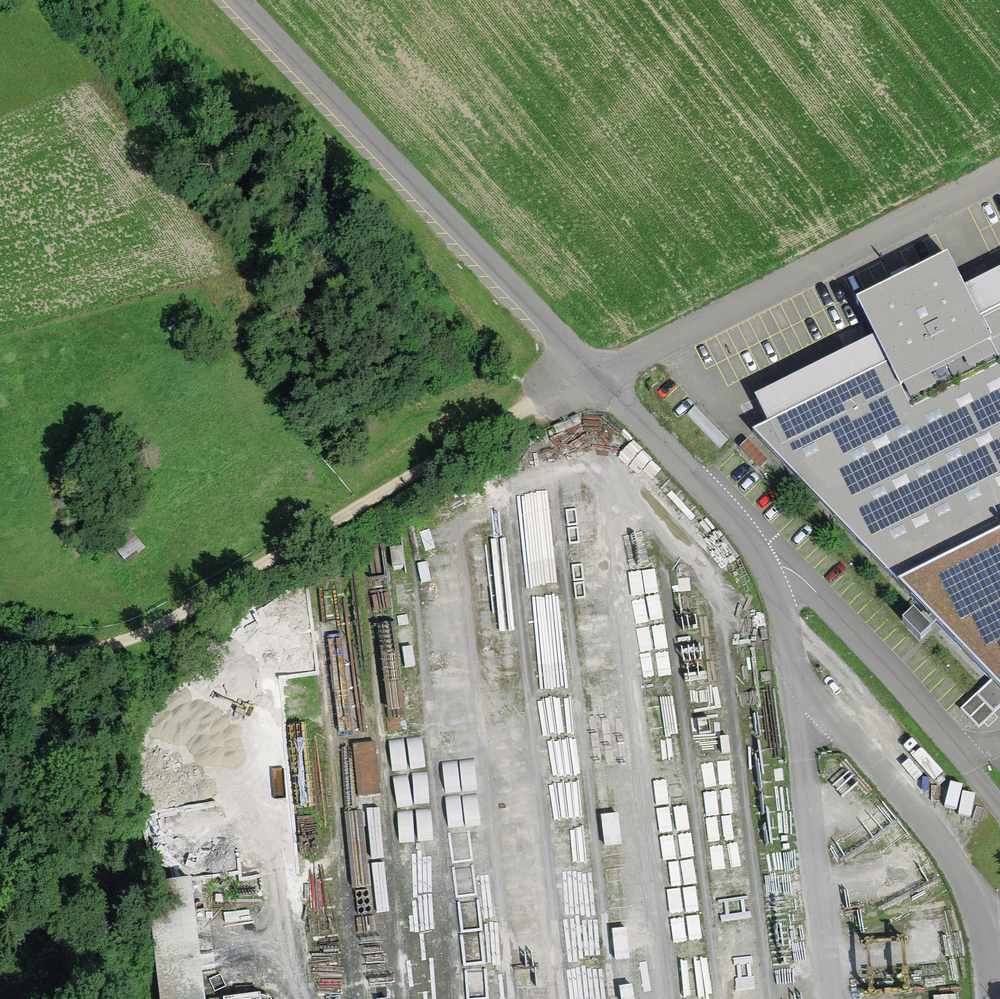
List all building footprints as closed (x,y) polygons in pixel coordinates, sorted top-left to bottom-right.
[(750,434),(999,693),(999,272),(961,291),(945,261),(855,306),(869,335),(750,398),(763,427),(750,434)] [(141,998),(191,998),(181,881),(131,886),(141,998)]
